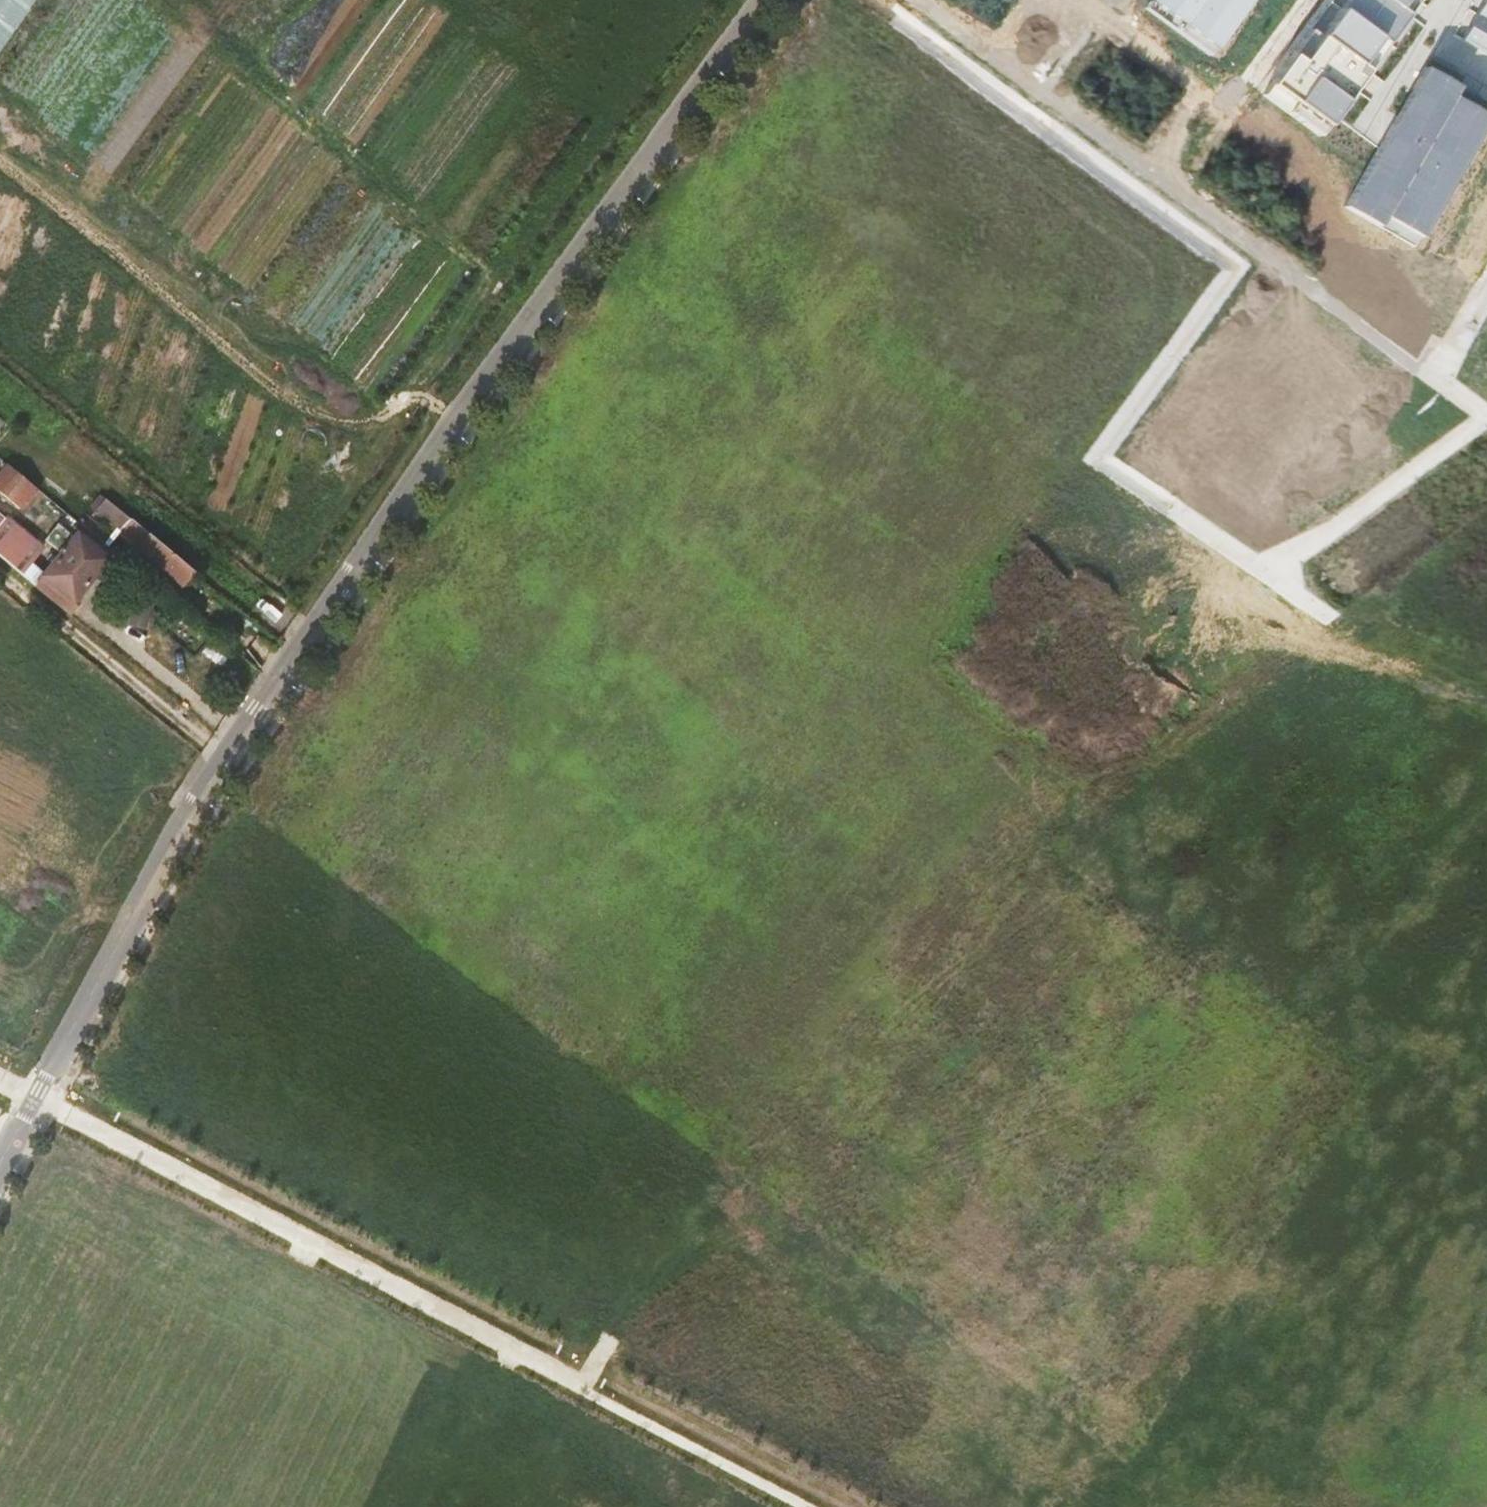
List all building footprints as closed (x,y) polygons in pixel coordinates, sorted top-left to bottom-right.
[(1217,44),(1249,0),(1159,0),(1217,44)] [(1416,0),(1345,0),(1301,61),(1291,53),(1261,94),(1317,135),(1416,0)] [(1458,40),(1486,55),(1486,0),(1481,0),(1458,40)] [(1418,237),(1486,117),(1450,96),(1456,86),(1422,67),(1343,206),(1376,225),(1382,215),(1418,237)] [(11,466),(0,479),(0,493),(24,513),(42,491),(11,466)] [(94,513),(119,533),(131,518),(107,498),(94,513)] [(7,516),(6,518),(0,525),(0,556),(22,575),(45,546),(7,516)] [(91,516),(83,525),(81,524),(73,535),(59,524),(46,539),(59,551),(39,575),(41,577),(35,585),(70,615),(81,603),(78,601),(108,565),(126,580),(134,569),(102,541),(109,532),(91,516)] [(197,573),(131,518),(119,533),(136,549),(183,587),(197,573)]
